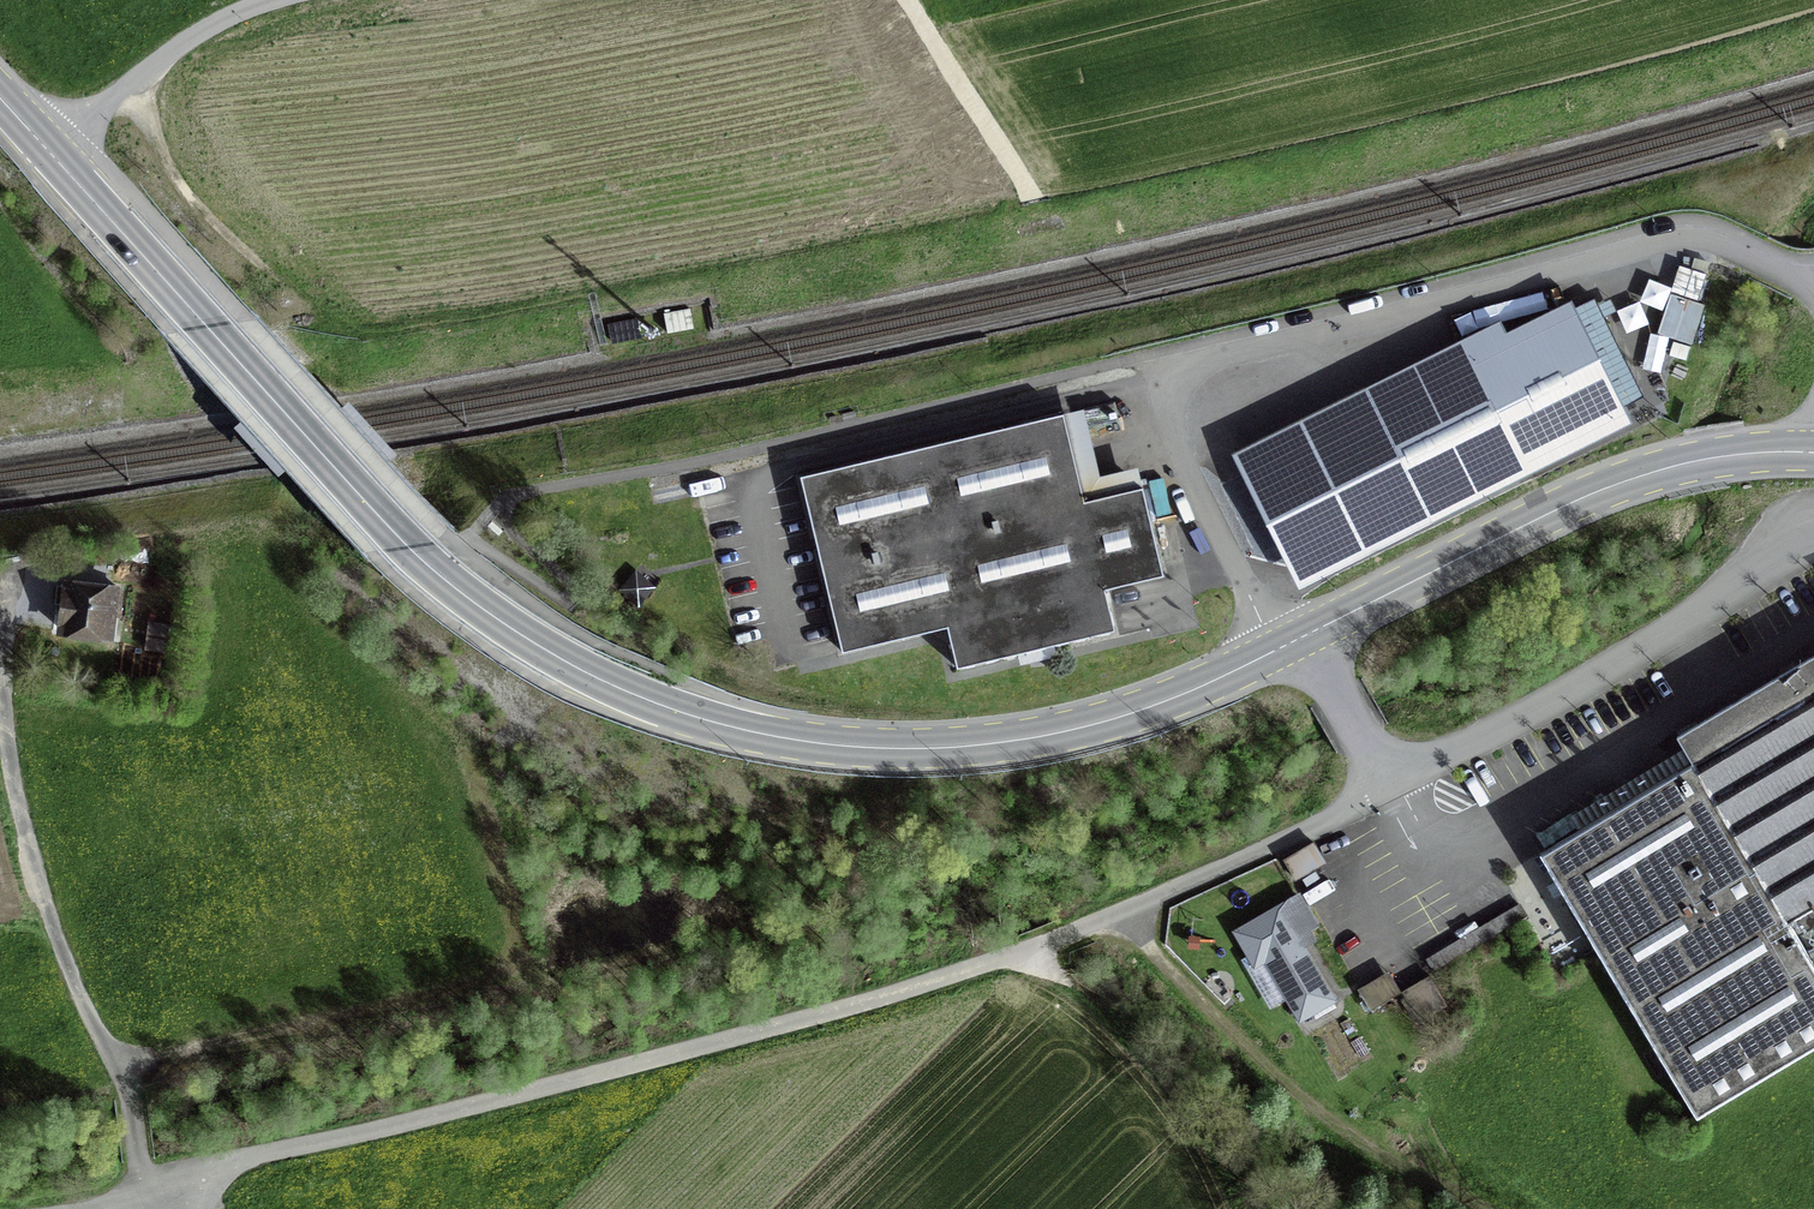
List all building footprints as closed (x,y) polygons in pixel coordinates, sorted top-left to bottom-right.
[(1471,363),(1249,473),(1298,570),(1645,397),(1636,380),(1596,300),(1520,338),(1471,363)] [(688,310),(662,315),(665,335),(691,330),(688,310)] [(633,320),(608,325),(611,345),(637,340),(633,320)] [(945,629),(955,670),(1113,632),(1103,591),(1161,577),(1140,489),(1082,503),(1061,415),(798,478),(840,654),(945,629)] [(117,609),(119,593),(66,586),(60,632),(106,638),(110,608),(117,609)] [(175,660),(177,648),(145,641),(143,653),(175,660)] [(1677,739),(1692,764),(1539,856),(1696,1119),(1813,1048),(1813,971),(1785,923),(1813,906),(1813,657),(1677,739)] [(1325,864),(1315,845),(1284,863),(1294,882),(1325,864)] [(1254,965),(1264,959),(1299,1019),(1332,999),(1296,936),(1315,925),(1299,897),(1236,934),(1254,965)] [(1435,974),(1522,921),(1517,912),(1430,966),(1435,974)] [(1418,1023),(1445,1007),(1427,978),(1400,994),(1418,1023)]
